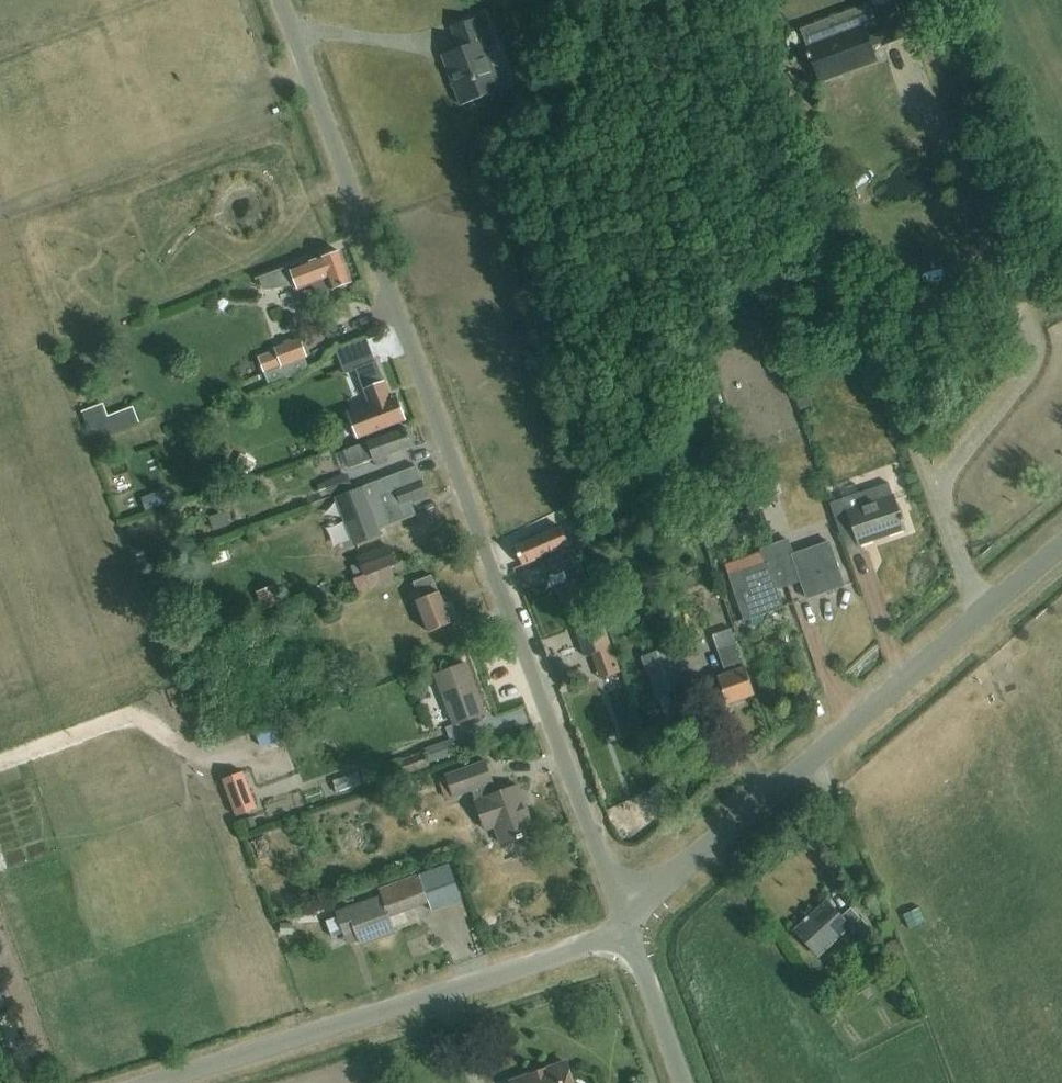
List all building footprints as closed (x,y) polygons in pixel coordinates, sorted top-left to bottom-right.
[(569,13),(588,5),(586,0),(564,0),(569,13)] [(897,8),(898,8),(901,7),(898,0),(868,0),(875,16),(897,8)] [(881,46),(908,36),(898,8),(897,8),(875,16),(871,17),(874,26),(864,29),(863,26),(807,47),(819,82),(876,61),(870,46),(880,42),(881,46)] [(443,54),(461,105),(501,91),(484,46),(494,42),(483,14),(452,26),(460,48),(443,54)] [(330,290),(331,291),(349,285),(338,254),(320,260),(305,265),(304,261),(253,279),(254,281),(259,279),(262,290),(294,286),(296,291),(310,286),(313,296),(330,290)] [(764,316),(752,320),(770,373),(782,369),(764,316)] [(275,350),(258,356),(265,373),(305,357),(308,357),(300,338),(274,348),(275,350)] [(305,357),(265,373),(269,386),(310,370),(305,357)] [(366,392),(374,414),(352,422),(359,439),(406,421),(400,405),(394,407),(378,363),(358,371),(366,392)] [(727,414),(717,385),(703,390),(713,418),(727,414)] [(343,451),(349,468),(412,448),(406,431),(343,451)] [(412,468),(337,498),(356,546),(383,535),(380,527),(409,517),(405,505),(423,500),(412,468)] [(318,489),(320,496),(327,494),(328,496),(350,488),(346,475),(323,484),(324,487),(318,489)] [(841,501),(832,504),(840,529),(854,524),(858,540),(903,526),(893,494),(889,484),(858,494),(855,485),(838,491),(841,501)] [(757,536),(752,518),(742,520),(746,538),(757,536)] [(567,536),(565,536),(561,527),(515,547),(523,566),(541,558),(548,574),(584,558),(575,537),(568,540),(567,536)] [(806,598),(843,585),(829,542),(792,554),(787,541),(760,550),(764,564),(730,575),(745,618),(779,606),(772,586),(799,577),(806,598)] [(358,558),(365,577),(396,566),(390,547),(358,558)] [(596,604),(585,576),(566,583),(577,611),(596,604)] [(416,601),(429,635),(451,627),(433,577),(413,584),(419,599),(416,601)] [(732,628),(712,635),(718,650),(737,644),(732,628)] [(598,651),(598,633),(585,633),(585,651),(598,651)] [(612,633),(594,639),(608,681),(626,675),(612,633)] [(551,650),(561,677),(582,669),(572,642),(551,650)] [(737,644),(718,650),(726,674),(717,677),(728,706),(755,696),(737,644)] [(645,656),(659,698),(683,690),(669,648),(645,656)] [(436,676),(454,726),(485,715),(466,666),(436,676)] [(625,686),(614,688),(622,730),(633,728),(625,686)] [(283,718),(258,720),(260,742),(285,740),(283,718)] [(422,751),(423,754),(397,763),(403,778),(430,768),(429,765),(456,755),(451,741),(422,751)] [(491,817),(500,844),(535,832),(519,786),(496,794),(492,783),(493,783),(485,762),(446,776),(453,797),(472,791),(482,820),(491,817)] [(240,814),(262,806),(248,768),(226,776),(240,814)] [(614,808),(630,837),(665,817),(648,788),(614,808)] [(345,933),(350,947),(360,943),(360,944),(394,932),(389,917),(429,903),(432,910),(457,901),(446,872),(421,881),(419,876),(379,890),(382,897),(348,910),(338,914),(338,917),(326,921),(332,938),(345,933)] [(854,932),(864,923),(851,909),(841,918),(827,902),(796,930),(819,956),(850,928),(854,932)] [(456,953),(473,944),(468,934),(450,943),(456,953)] [(512,1082),(573,1082),(566,1063),(512,1082)]
